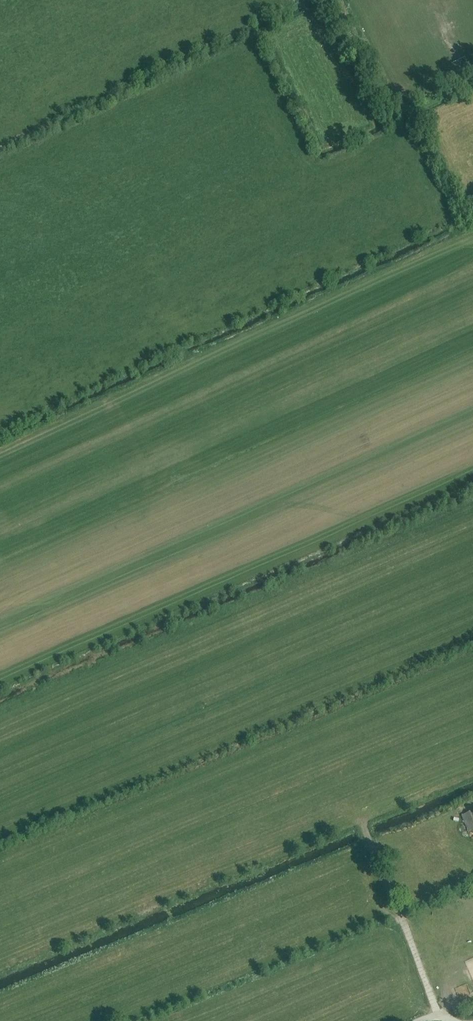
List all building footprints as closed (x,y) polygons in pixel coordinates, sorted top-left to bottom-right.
[(466,814),(461,816),(468,831),(472,829),(472,815),(472,812),(466,814)]
